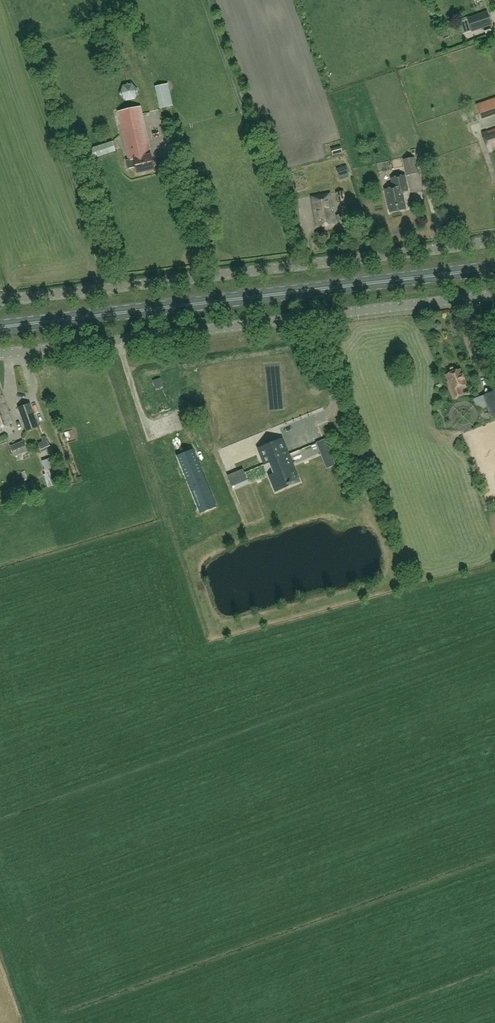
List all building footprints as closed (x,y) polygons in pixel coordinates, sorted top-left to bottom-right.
[(467,18),(472,32),(492,25),(487,12),(467,18)] [(137,91),(132,84),(123,86),(120,94),(126,101),(134,99),(137,91)] [(155,87),(160,109),(173,106),(168,84),(155,87)] [(482,120),(494,115),(494,100),(477,107),(482,120)] [(118,112),(127,155),(128,161),(126,161),(128,170),(136,168),(137,174),(154,170),(151,155),(149,156),(147,150),(150,150),(140,107),(118,112)] [(488,153),(494,150),(494,130),(482,135),(488,153)] [(111,142),(88,149),(91,159),(114,152),(111,142)] [(415,158),(403,160),(406,176),(418,174),(415,158)] [(346,167),(337,169),(339,177),(348,175),(346,167)] [(409,178),(414,194),(427,190),(423,174),(409,178)] [(392,188),(384,189),(389,213),(406,210),(403,193),(409,191),(405,176),(390,179),(392,188)] [(343,192),(336,193),(338,203),(345,201),(343,192)] [(330,194),(311,197),(316,228),(335,225),(330,194)] [(425,268),(403,270),(404,280),(426,277),(425,268)] [(447,382),(453,397),(453,398),(462,394),(459,386),(465,384),(460,370),(446,375),(448,381),(447,382)] [(13,424),(0,387),(0,428),(13,424)] [(473,400),(477,411),(486,408),(490,419),(494,417),(494,392),(473,400)] [(30,404),(18,408),(26,431),(38,427),(30,404)] [(41,451),(50,447),(47,439),(38,443),(41,451)] [(283,439),(257,449),(263,465),(269,463),(274,474),(268,476),(275,493),(300,482),(283,439)] [(316,442),(327,468),(336,465),(325,439),(316,442)] [(11,447),(15,457),(28,451),(24,442),(11,447)] [(193,450),(178,457),(177,455),(176,455),(200,512),(200,511),(215,505),(216,506),(193,448),(192,448),(193,450)] [(227,476),(231,487),(247,480),(243,469),(227,476)]
